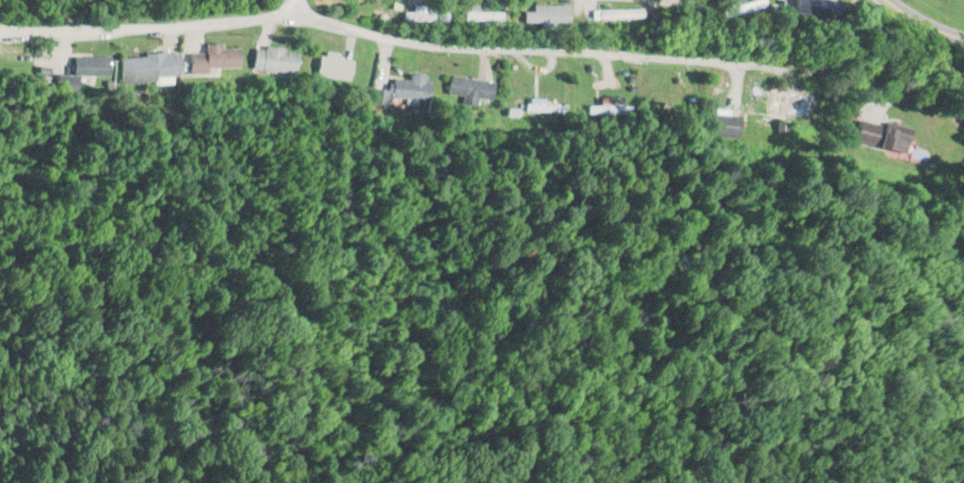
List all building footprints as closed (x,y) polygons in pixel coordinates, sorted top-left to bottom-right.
[(523,11),(523,23),(568,23),(568,3),(532,3),(532,11),(523,11)] [(477,5),(468,5),(468,20),(503,20),(503,12),(477,12),(477,5)] [(448,21),(448,11),(404,11),(404,21),(448,21)] [(236,69),(235,47),(218,48),(218,43),(202,43),(202,52),(187,53),(188,71),(236,69)] [(294,71),(295,49),(251,47),(250,69),(294,71)] [(121,79),(179,75),(178,52),(120,56),(121,79)] [(346,80),(349,59),(319,54),(316,75),(346,80)] [(109,56),(74,56),(74,75),(109,75),(109,56)] [(391,77),(391,97),(433,98),(433,82),(425,82),(425,74),(408,73),(408,77),(391,77)] [(447,101),(490,103),(492,79),(449,76),(447,101)] [(809,116),(811,96),(768,92),(766,113),(809,116)] [(713,138),(743,138),(743,114),(713,114),(713,138)]
